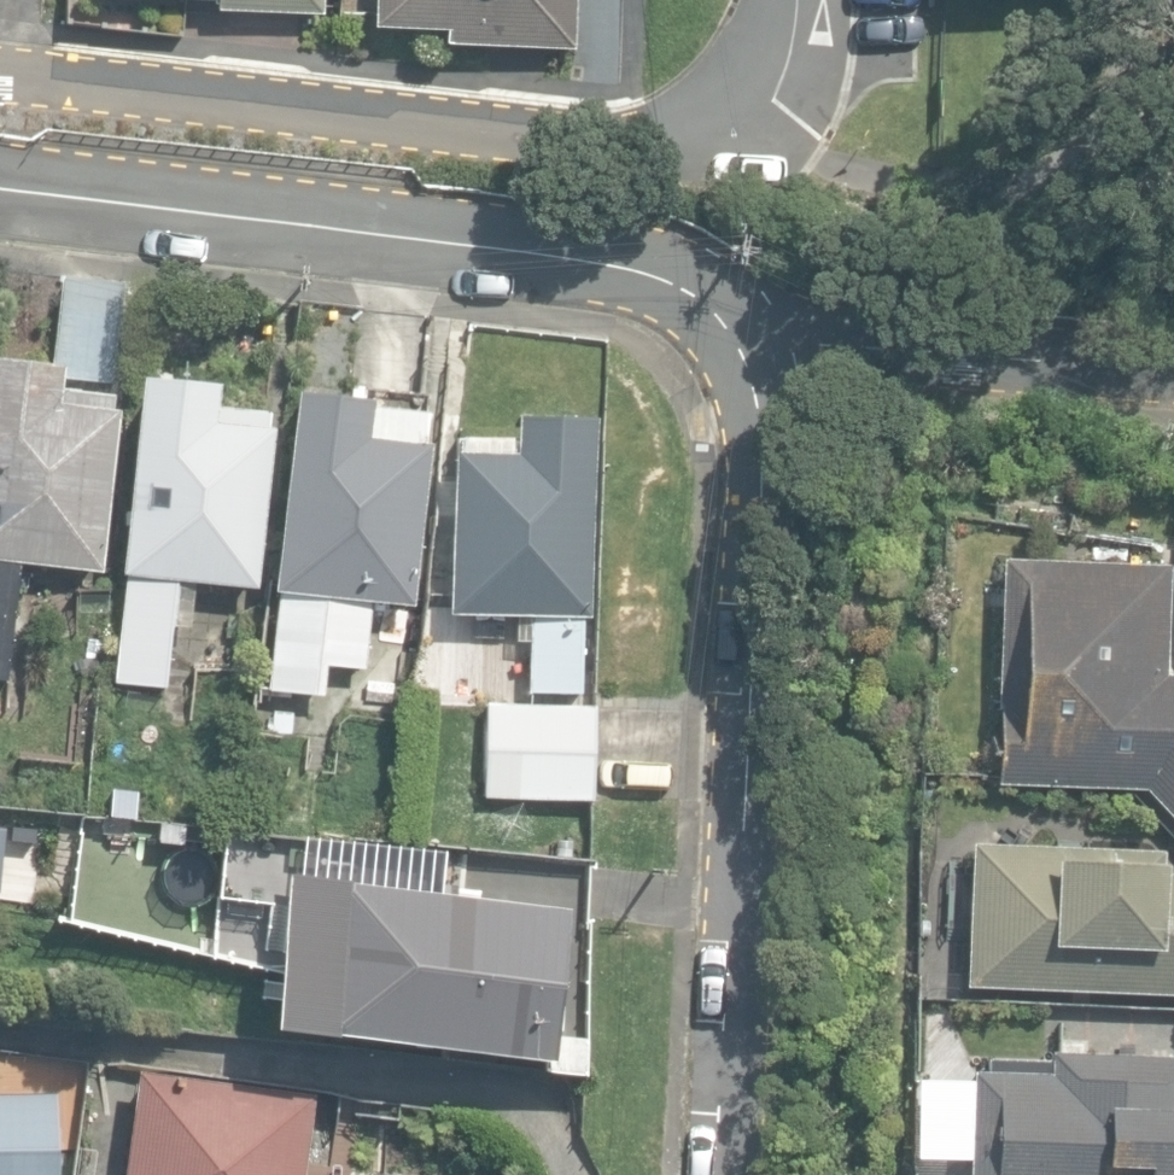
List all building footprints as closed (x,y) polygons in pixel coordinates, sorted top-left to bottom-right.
[(320,16),(320,0),(209,0),(216,0),(216,12),(320,16)] [(572,44),(574,0),(373,0),(372,18),(442,21),(441,38),(572,44)] [(7,682),(19,564),(97,571),(114,396),(65,391),(67,377),(113,382),(123,286),(59,280),(51,365),(0,360),(0,681),(7,682)] [(112,681),(166,686),(171,626),(187,628),(191,585),(255,590),(265,412),(217,408),(219,384),(138,377),(112,681)] [(266,688),(325,693),(328,663),(364,666),(370,602),(414,606),(429,443),(421,442),(424,412),(369,407),(370,399),(294,392),(266,688)] [(527,690),(582,693),(594,418),(514,414),(513,437),(458,434),(450,613),(513,616),(512,634),(530,635),(527,690)] [(1167,675),(1169,566),(1002,559),(995,785),(1146,790),(1173,820),(1173,675),(1167,675)] [(483,797),(593,801),(596,704),(486,701),(483,797)] [(236,882),(321,890),(326,840),(241,832),(236,882)] [(965,987),(1173,996),(1173,873),(1160,872),(1161,852),(971,843),(965,987)] [(548,1061),(566,910),(340,883),(332,946),(289,941),(279,1022),(324,1028),(323,1034),(548,1061)] [(1050,1053),(1049,1074),(974,1071),(969,1174),(1173,1174),(1173,1059),(1050,1053)] [(312,1094),(138,1070),(124,1174),(301,1174),(312,1094)] [(59,1091),(0,1094),(0,1174),(59,1174),(59,1091)]
